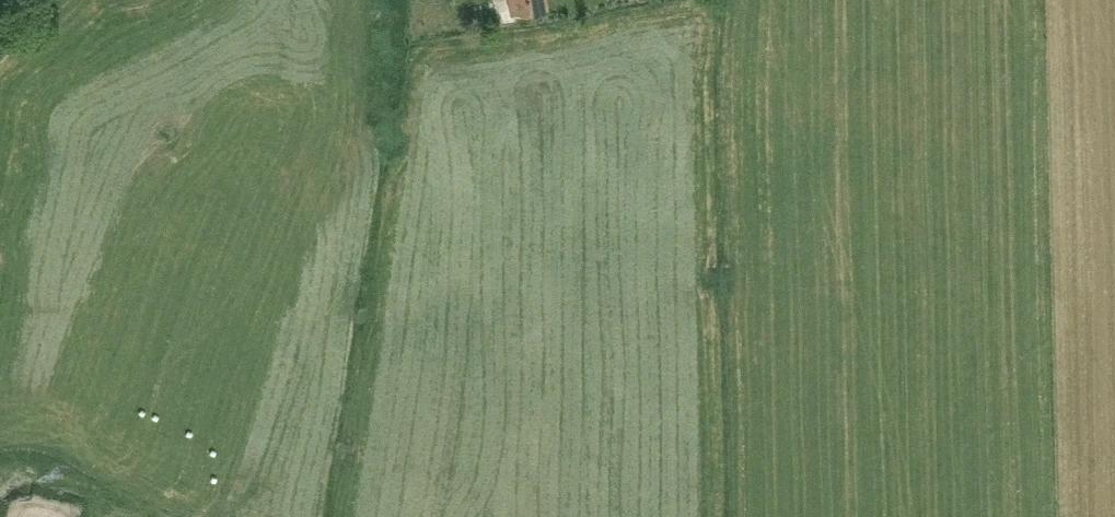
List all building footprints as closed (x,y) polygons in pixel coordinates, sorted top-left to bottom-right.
[(515,12),(582,0),(513,0),(515,12)]
